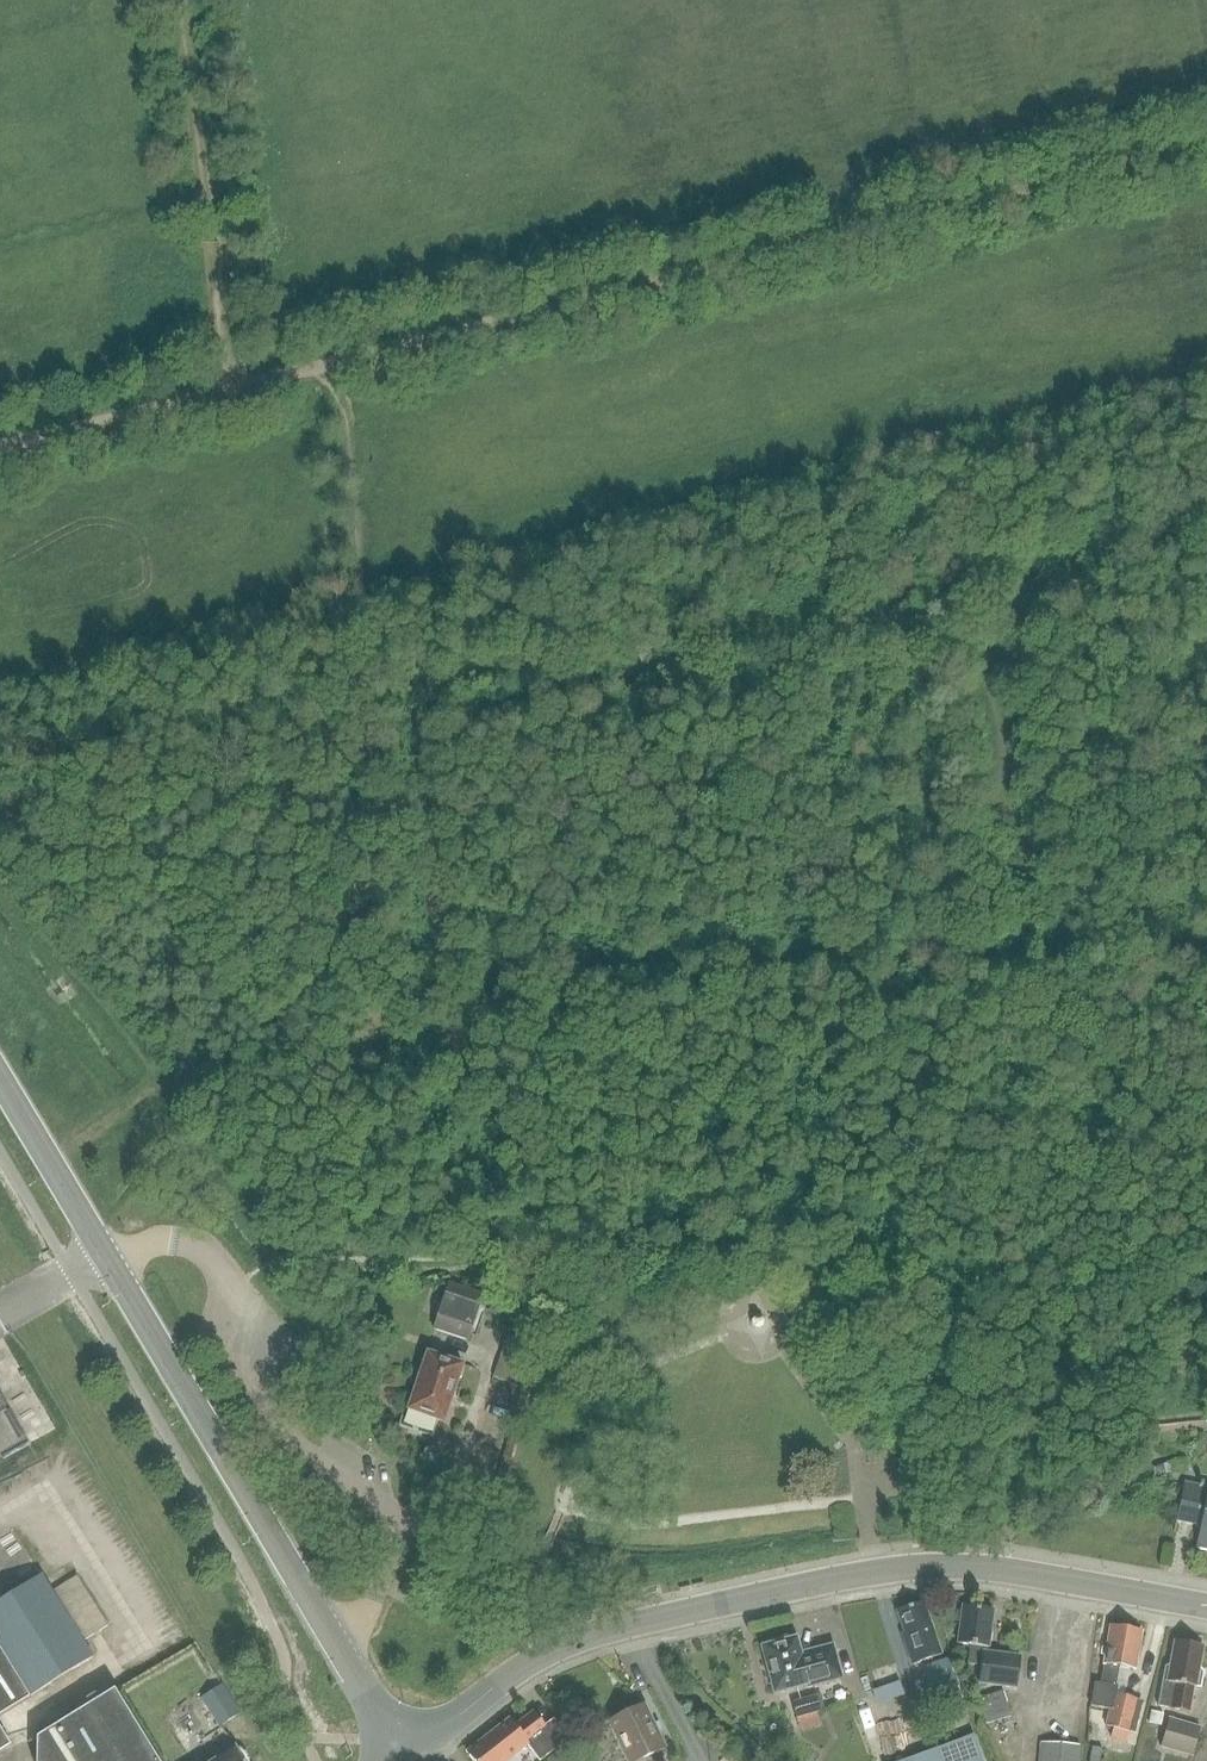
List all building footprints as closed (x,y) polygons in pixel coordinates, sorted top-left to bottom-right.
[(472,1327),(477,1329),(484,1309),(479,1307),(483,1296),(449,1285),(435,1329),(468,1340),(472,1327)] [(528,1346),(505,1339),(492,1380),(515,1387),(528,1346)] [(428,1354),(412,1400),(409,1409),(444,1421),(463,1366),(428,1354)] [(1175,1461),(1162,1464),(1165,1474),(1177,1471),(1175,1461)] [(1206,1553),(1206,1487),(1184,1482),(1176,1522),(1201,1527),(1196,1550),(1206,1553)] [(94,1658),(42,1575),(0,1602),(0,1716),(94,1658)] [(902,1634),(913,1665),(941,1655),(923,1603),(897,1611),(905,1633),(902,1634)] [(980,1666),(978,1684),(1017,1689),(1021,1658),(985,1653),(986,1649),(989,1649),(993,1610),(963,1606),(958,1645),(970,1646),(968,1665),(980,1666)] [(1135,1669),(1142,1632),(1110,1627),(1100,1686),(1097,1686),(1093,1709),(1112,1713),(1109,1727),(1112,1728),(1109,1737),(1125,1741),(1128,1731),(1134,1732),(1139,1699),(1115,1694),(1120,1667),(1135,1669)] [(794,1639),(788,1637),(781,1638),(778,1643),(762,1647),(774,1694),(809,1685),(809,1687),(841,1678),(833,1646),(801,1654),(796,1638),(794,1639)] [(1195,1688),(1201,1689),(1203,1673),(1200,1668),(1203,1647),(1175,1642),(1171,1664),(1165,1668),(1158,1707),(1191,1712),(1195,1688)] [(958,1685),(948,1658),(921,1668),(931,1695),(958,1685)] [(241,1712),(223,1684),(202,1698),(220,1726),(241,1712)] [(37,1760),(159,1760),(127,1710),(115,1690),(36,1740),(37,1760)] [(1011,1716),(1003,1691),(978,1698),(986,1724),(1011,1716)] [(792,1703),(796,1718),(820,1712),(816,1696),(792,1703)] [(608,1722),(627,1760),(651,1760),(649,1757),(665,1749),(645,1705),(626,1714),(621,1712),(613,1716),(611,1721),(608,1722)] [(467,1753),(473,1760),(510,1760),(528,1747),(539,1760),(545,1760),(561,1749),(546,1729),(533,1712),(515,1726),(511,1720),(467,1753)] [(1151,1712),(1149,1723),(1161,1726),(1163,1714),(1151,1712)] [(1170,1717),(1161,1746),(1192,1756),(1201,1726),(1170,1717)] [(10,1745),(0,1728),(0,1752),(10,1745)] [(892,1760),(985,1760),(976,1733),(892,1760)] [(1038,1760),(1080,1760),(1081,1746),(1040,1742),(1038,1760)] [(1090,1760),(1099,1760),(1101,1749),(1091,1748),(1090,1760)] [(236,1749),(216,1760),(243,1760),(236,1749)]
